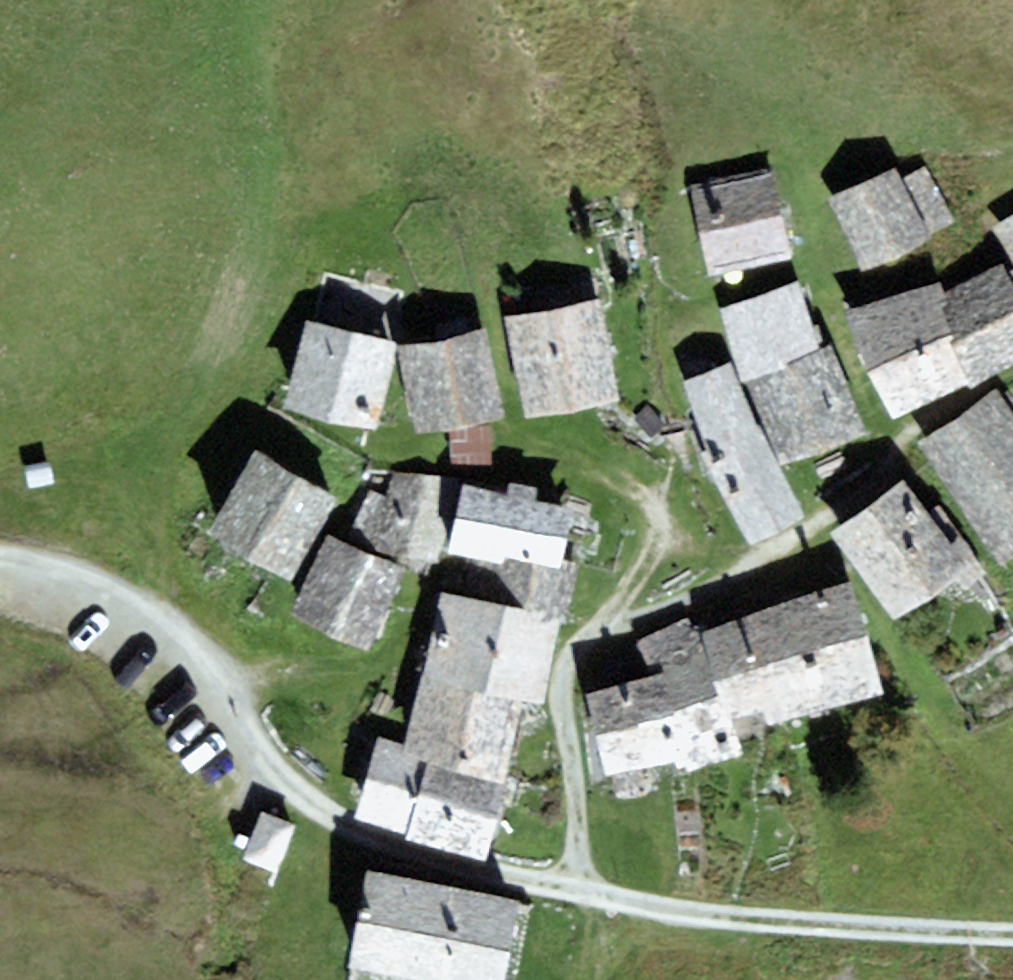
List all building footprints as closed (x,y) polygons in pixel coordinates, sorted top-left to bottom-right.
[(893,165),(828,199),(865,269),(953,223),(924,167),(901,179),(893,165)] [(774,167),(692,186),(712,274),(794,255),(774,167)] [(1012,255),(1012,214),(995,224),(1012,255)] [(972,387),(1012,363),(1012,282),(1003,262),(952,287),(955,293),(947,296),(949,303),(942,306),(955,338),(950,341),(969,381),(972,387)] [(743,382),(747,380),(821,348),(799,279),(719,309),(743,382)] [(940,281),(846,312),(893,417),(969,381),(950,341),(955,338),(942,306),(949,303),(947,296),(940,281)] [(599,299),(506,317),(526,415),(619,397),(599,299)] [(397,343),(304,320),(282,407),(375,430),(397,343)] [(487,330),(400,346),(416,432),(503,416),(487,330)] [(821,348),(747,380),(782,465),(866,433),(830,344),(821,348)] [(684,382),(707,448),(698,452),(751,544),(807,516),(758,425),(731,362),(684,382)] [(918,442),(1001,564),(1012,556),(1012,416),(995,389),(918,442)] [(666,425),(649,405),(634,418),(652,437),(666,425)] [(339,499),(255,449),(207,531),(291,580),(339,499)] [(458,479),(393,472),(388,496),(369,489),(349,539),(379,552),(437,561),(458,479)] [(905,479),(830,531),(894,621),(968,568),(905,479)] [(507,493),(463,483),(447,551),(469,556),(504,564),(506,556),(560,568),(562,560),(573,508),(535,499),(538,488),(510,482),(507,493)] [(406,569),(326,533),(289,616),(370,651),(406,569)] [(469,556),(460,596),(563,619),(567,620),(580,564),(562,560),(560,568),(506,556),(504,564),(469,556)] [(852,582),(806,595),(837,705),(883,692),(852,582)] [(442,591),(422,676),(524,699),(544,704),(563,619),(460,596),(442,591)] [(768,722),(837,705),(806,595),(705,631),(732,718),(764,708),(768,722)] [(686,766),(687,770),(743,754),(732,718),(705,631),(703,622),(692,626),(688,616),(641,640),(651,675),(672,759),(675,769),(686,766)] [(651,675),(585,692),(607,776),(672,759),(651,675)] [(505,780),(524,699),(422,676),(407,744),(404,757),(438,765),(505,780)] [(407,843),(420,845),(438,765),(404,757),(407,744),(377,737),(358,820),(409,832),(407,843)] [(505,780),(438,765),(420,845),(487,861),(505,780)] [(295,825),(260,812),(242,859),(277,873),(295,825)] [(367,871),(349,967),(416,979),(506,979),(521,900),(367,871)]
